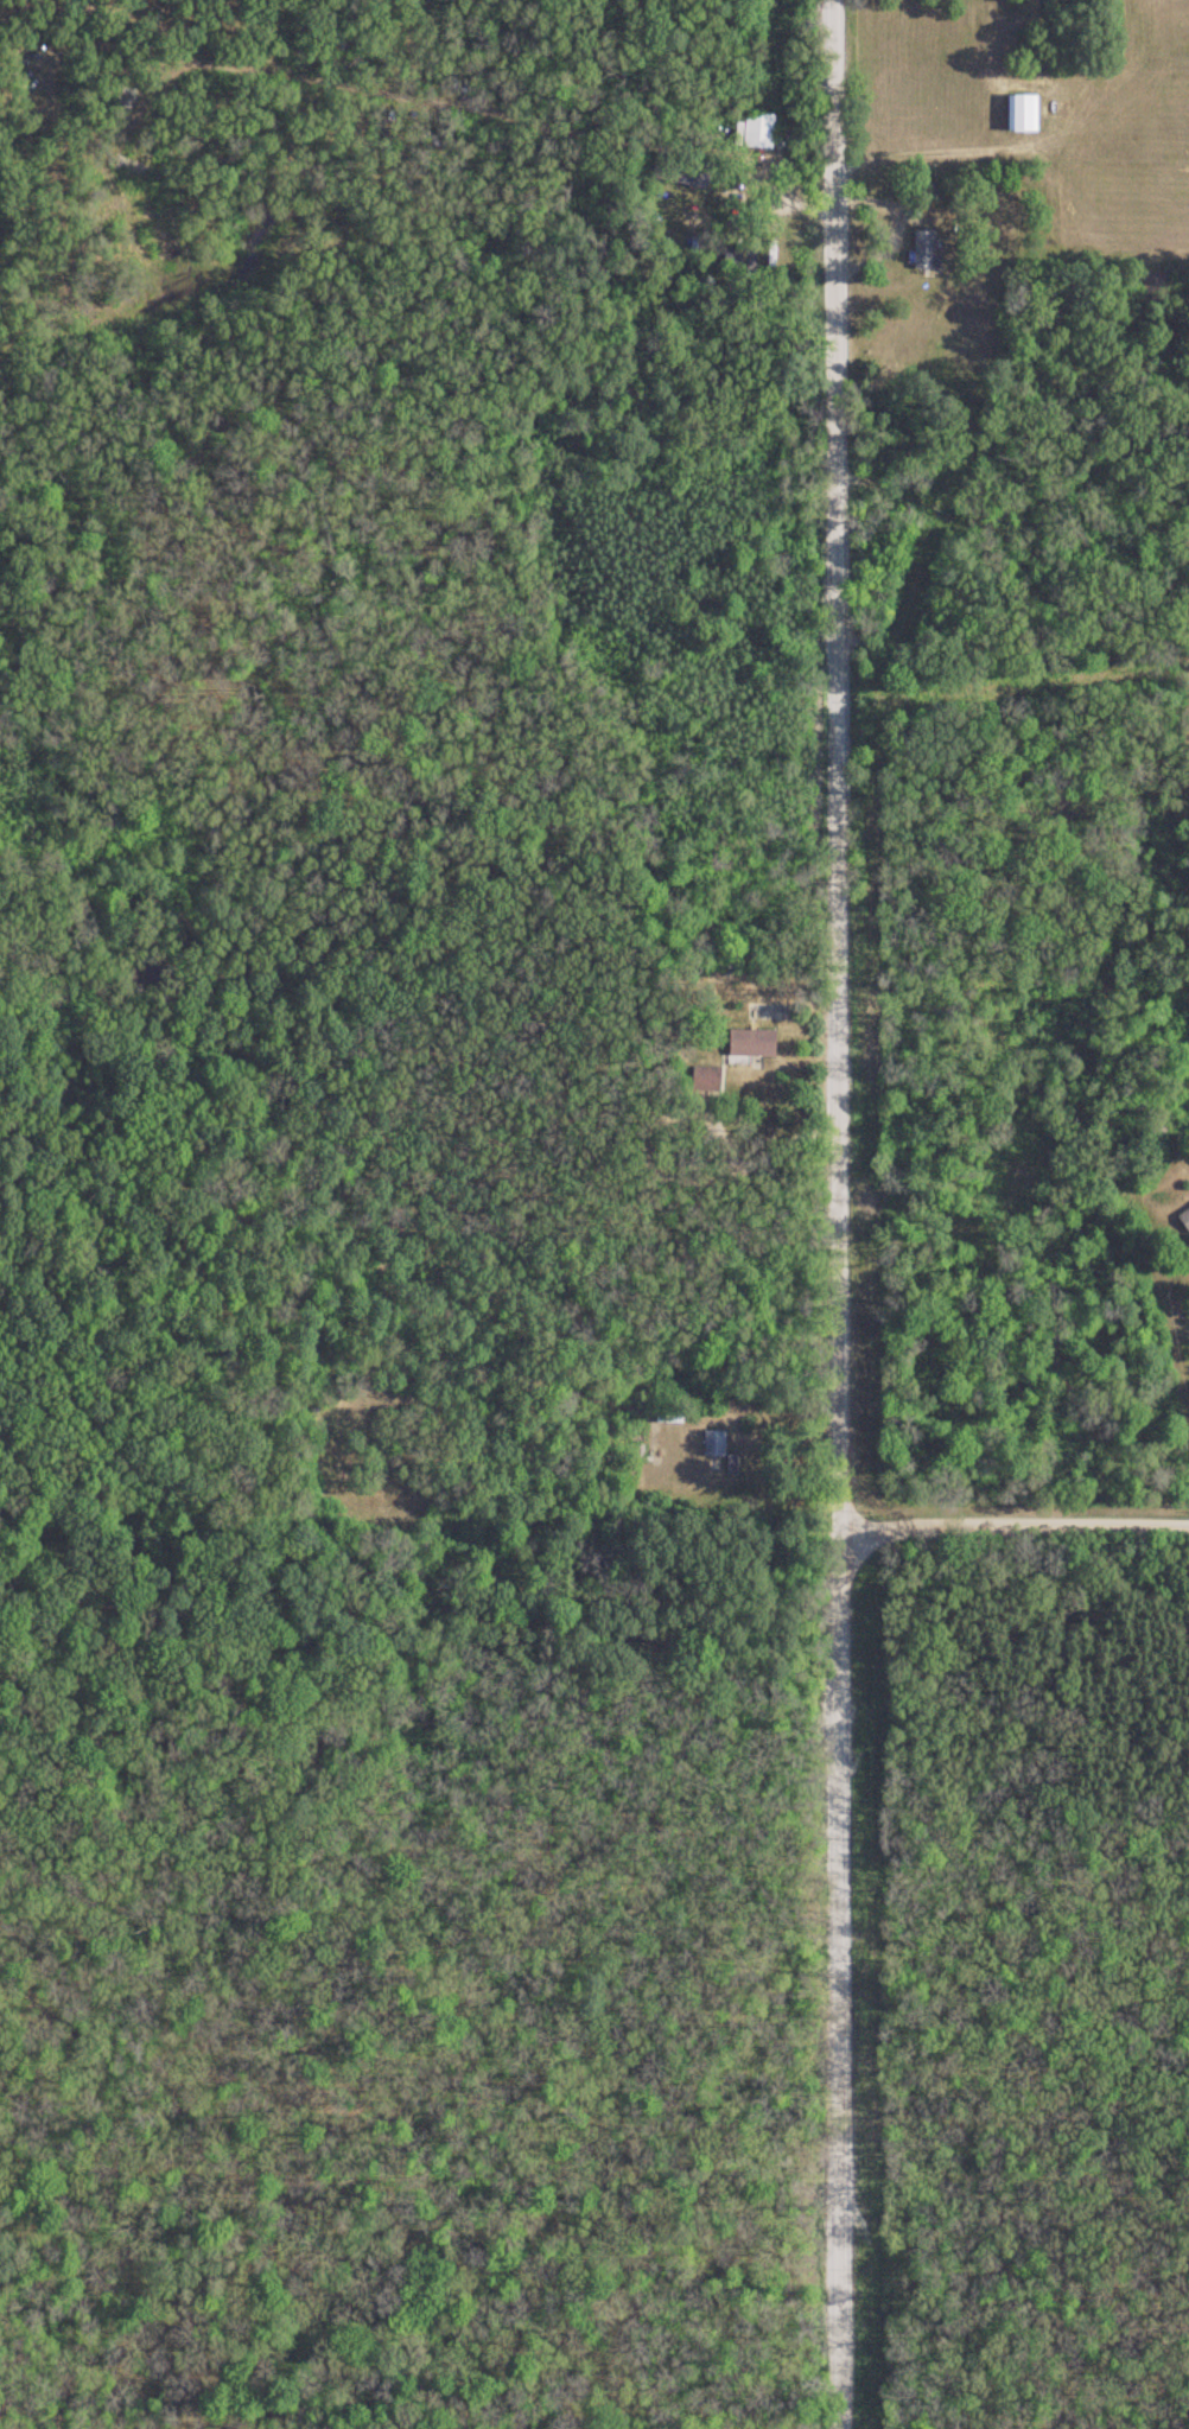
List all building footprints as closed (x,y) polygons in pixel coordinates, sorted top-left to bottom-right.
[(740,151),(770,151),(770,116),(740,116),(740,151)] [(937,270),(937,230),(911,230),(911,270),(937,270)] [(1172,1219),(1188,1206),(1188,1231),(1185,1234),(1172,1219)] [(702,1458),(722,1458),(722,1431),(702,1431),(702,1458)] [(726,1476),(742,1476),(742,1486),(762,1486),(762,1447),(726,1447),(726,1476)]
